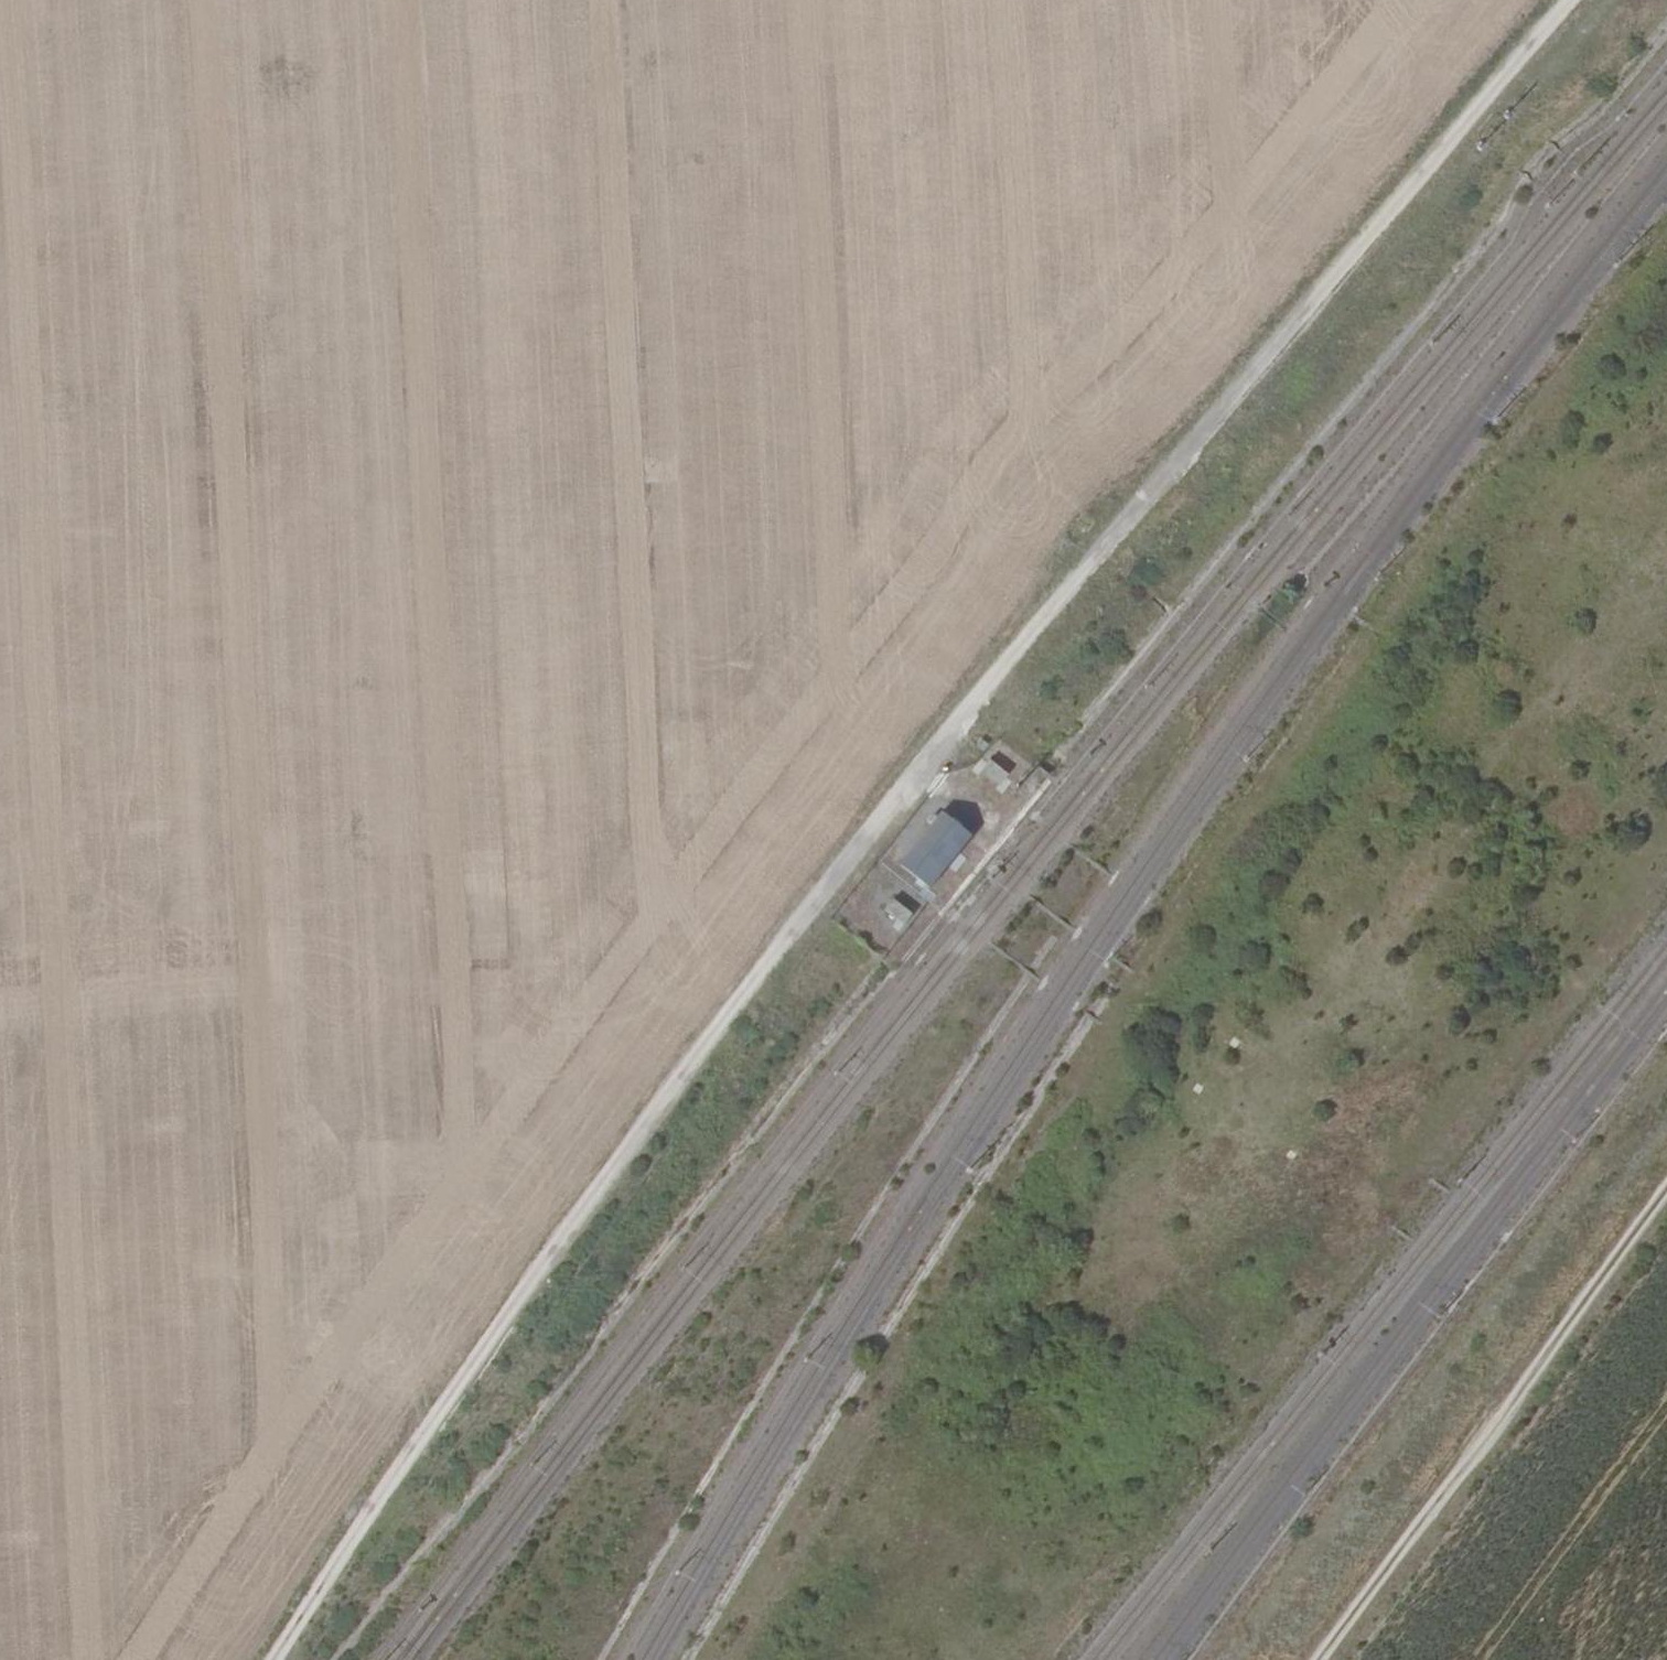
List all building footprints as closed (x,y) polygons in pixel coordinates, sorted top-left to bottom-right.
[(998,785),(1008,772),(990,757),(980,770),(998,785)] [(972,835),(941,811),(899,864),(929,888),(972,835)] [(903,924),(912,912),(892,897),(883,908),(903,924)]
